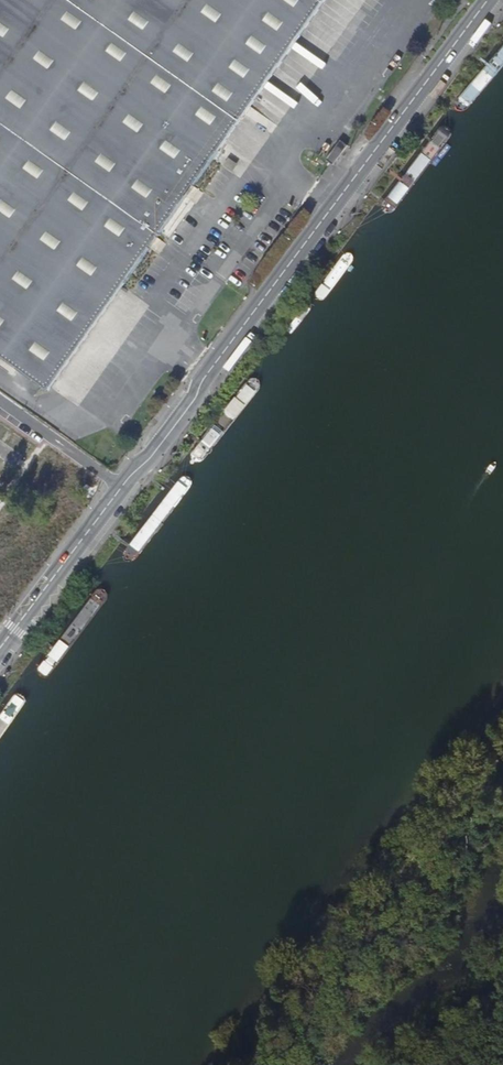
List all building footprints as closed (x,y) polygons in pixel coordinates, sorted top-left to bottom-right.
[(49,392),(158,241),(288,61),(332,0),(0,0),(0,357),(49,392)] [(348,147),(341,141),(326,160),(331,163),(334,166),(348,147)]
